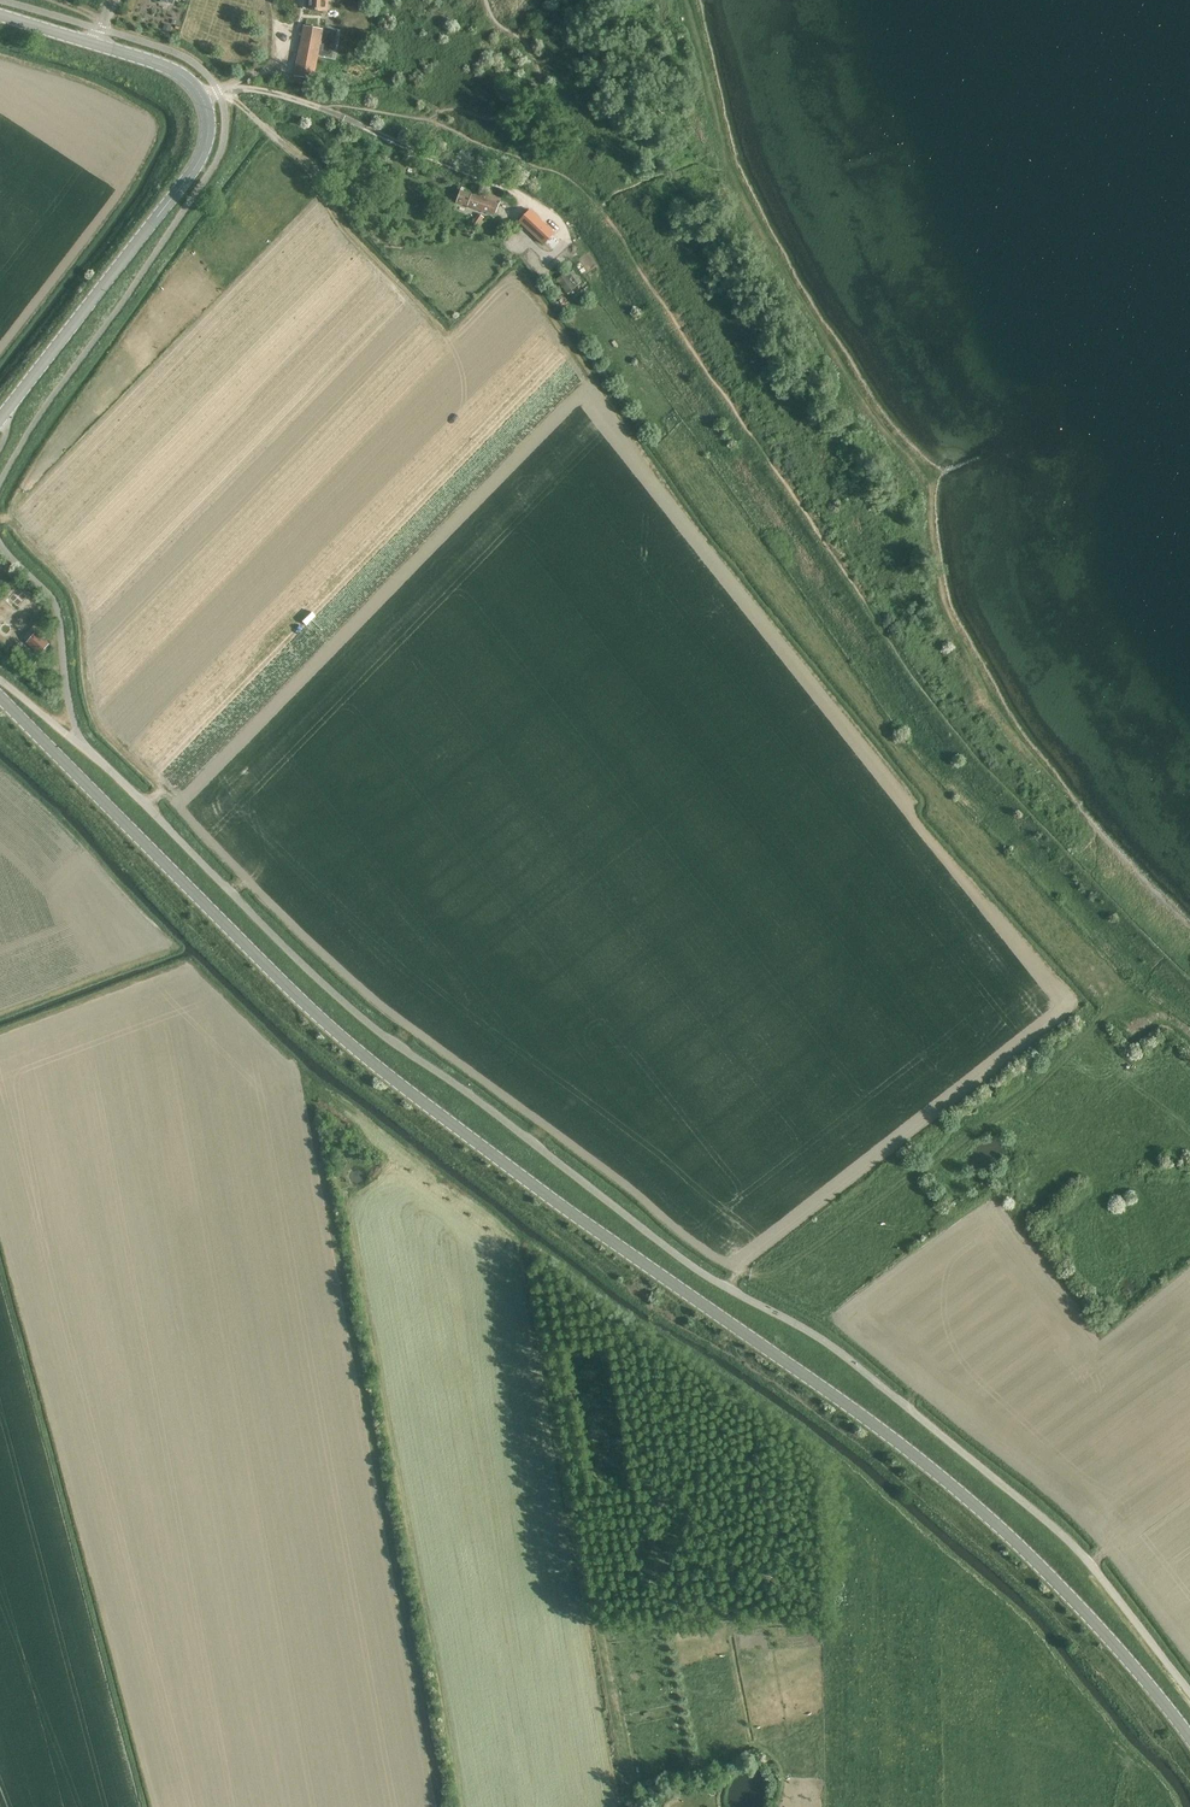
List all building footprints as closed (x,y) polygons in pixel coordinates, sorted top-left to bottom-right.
[(308,1),(307,7),(308,8),(310,8),(310,9),(328,11),(328,0),(308,0),(308,1)] [(312,86),(324,21),(306,17),(294,83),(312,86)] [(494,215),(498,203),(460,190),(456,202),(494,215)] [(554,233),(529,210),(518,221),(543,244),(554,233)] [(472,222),(477,226),(484,216),(478,213),(472,222)] [(565,273),(564,272),(555,279),(567,292),(580,281),(577,277),(576,278),(568,270),(565,273)] [(48,643),(35,632),(26,642),(39,653),(48,643)] [(35,657),(23,646),(16,653),(29,664),(35,657)]
